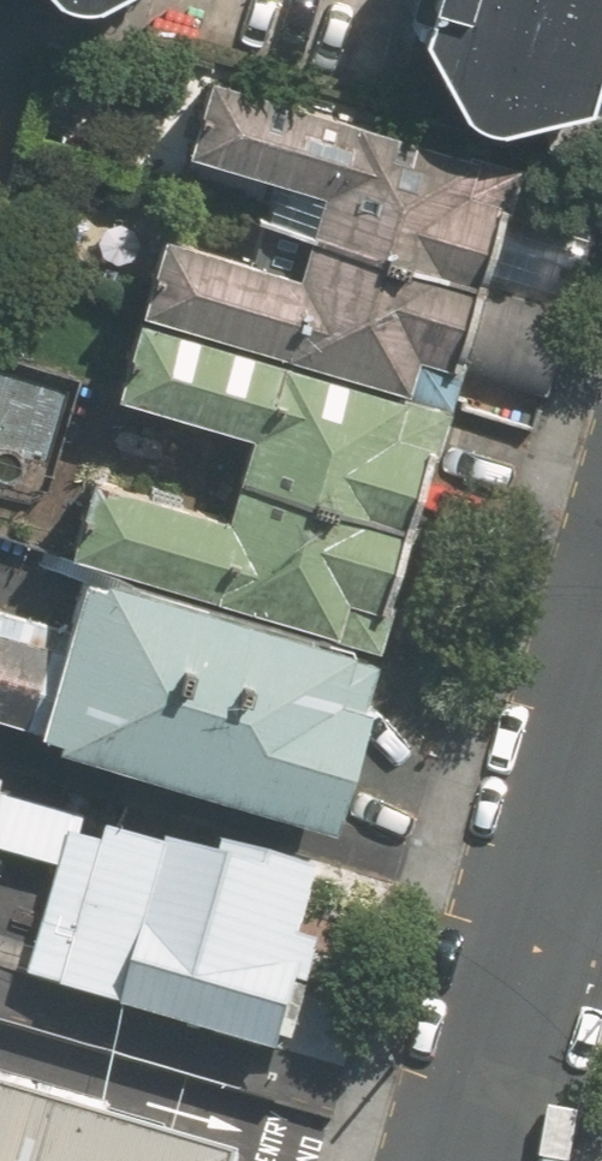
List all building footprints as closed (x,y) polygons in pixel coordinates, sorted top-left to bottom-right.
[(582,99),(601,23),(601,0),(423,0),(415,28),(455,108),(469,116),(493,123),(582,99)] [(456,357),(549,387),(588,262),(484,229),(504,168),(221,79),(200,145),(332,186),(303,278),(169,236),(149,300),(444,393),(456,357)] [(91,216),(74,224),(69,229),(64,234),(61,240),(58,247),(57,254),(57,261),(58,268),(60,275),(63,281),(68,287),(73,292),(79,296),(85,298),(92,300),(99,301),(107,300),(113,298),(120,295),(126,291),(131,287),(135,281),(138,275),(141,268),(142,261),(142,254),(140,247),(138,240),(134,234),(130,228),(124,224),(118,220),(112,217),(105,216),(98,216),(91,216)] [(136,306),(111,391),(251,432),(227,511),(97,473),(75,549),(382,639),(453,399),(136,306)] [(69,625),(40,725),(36,737),(329,823),(379,651),(86,566),(69,625)] [(40,725),(69,625),(0,605),(0,713),(40,725)] [(0,795),(0,861),(55,877),(24,984),(310,1066),(345,945),(298,931),(312,884),(0,795)] [(241,1156),(0,1085),(0,1160),(240,1160),(241,1156)]
